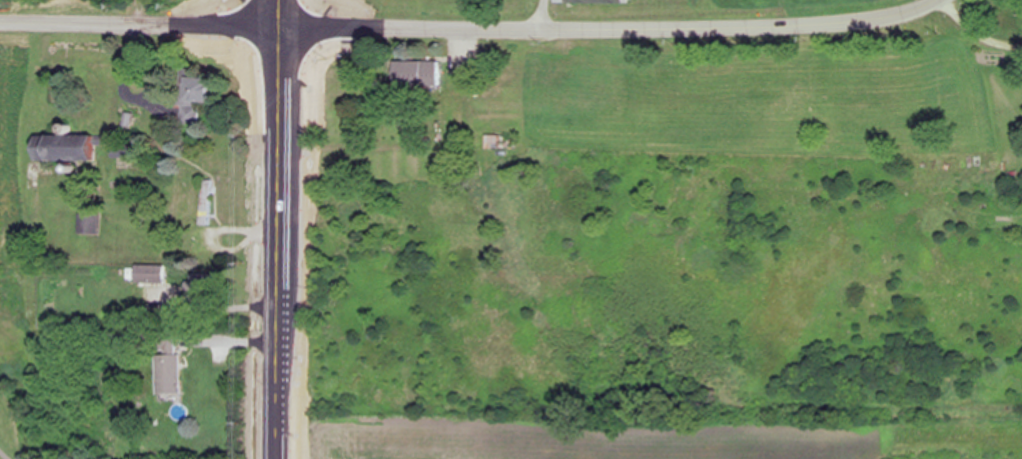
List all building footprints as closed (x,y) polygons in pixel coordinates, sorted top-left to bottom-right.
[(442,62),(395,61),(395,87),(442,88),(442,62)] [(211,78),(183,78),(182,123),(201,123),(202,113),(210,113),(211,78)] [(97,162),(97,136),(44,135),(44,162),(97,162)] [(487,146),(503,146),(503,137),(487,137),(487,146)] [(202,225),(213,225),(213,200),(202,200),(202,225)] [(137,282),(165,282),(165,266),(137,266),(137,282)] [(157,394),(181,394),(181,333),(157,333),(157,394)]
